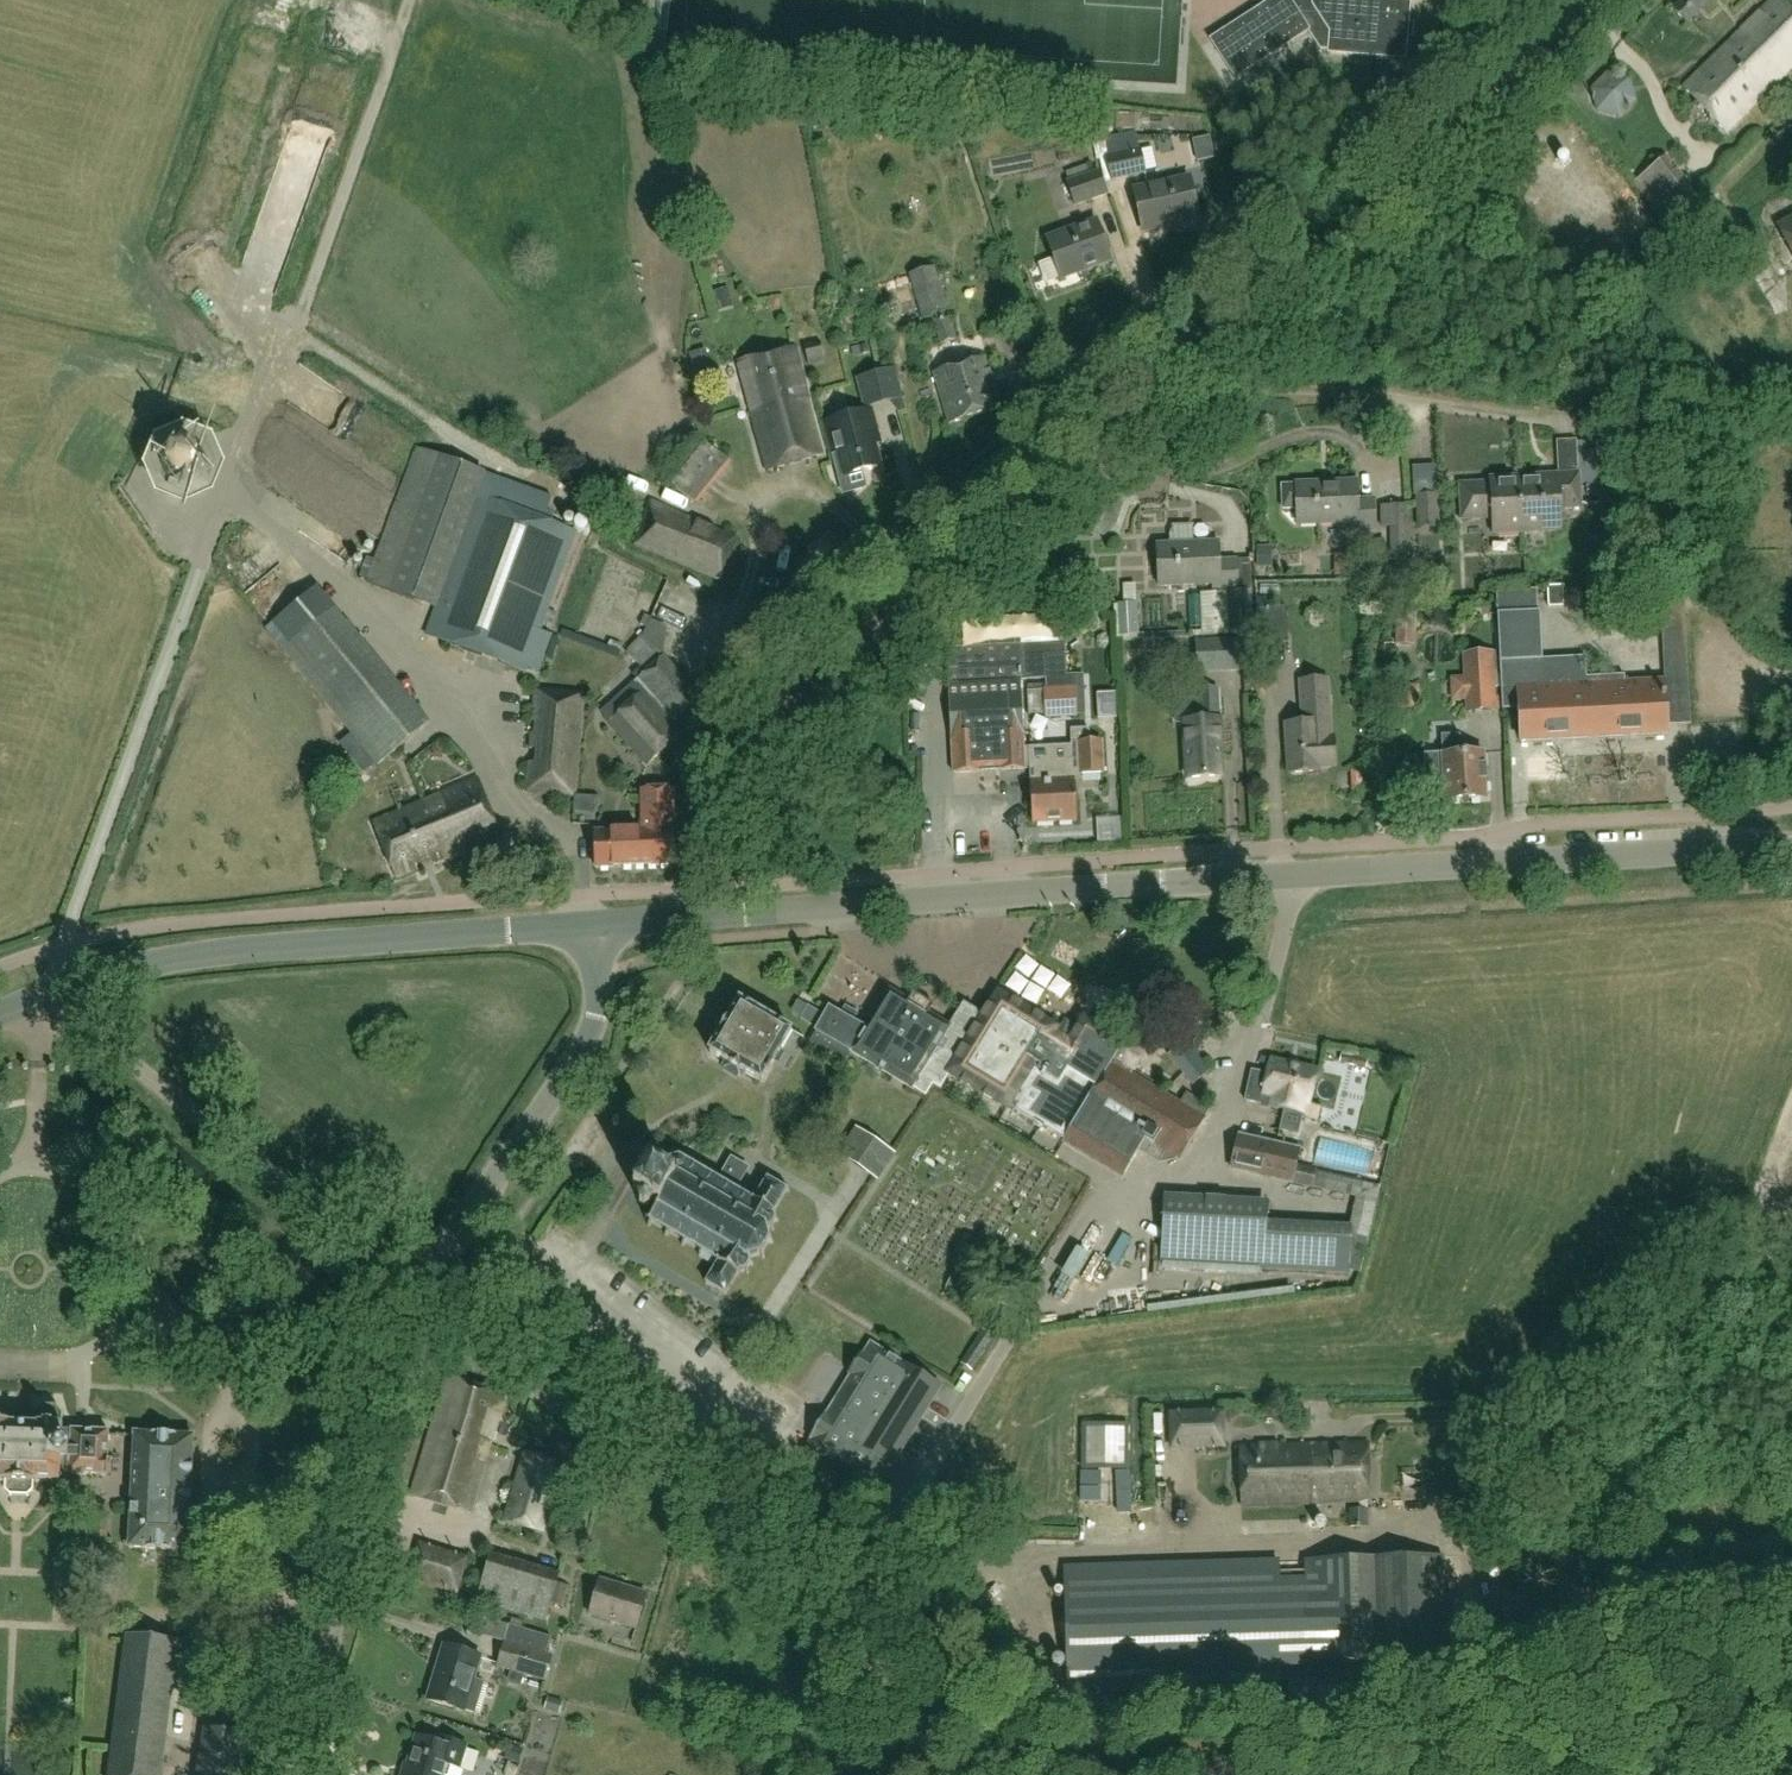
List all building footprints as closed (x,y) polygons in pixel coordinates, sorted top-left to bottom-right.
[(1209,40),(1234,79),(1309,30),(1321,49),(1328,50),(1328,54),(1404,60),(1409,3),(1376,0),(1271,0),(1209,40)] [(1708,0),(1684,0),(1674,11),(1688,23),(1708,0)] [(1791,67),(1791,15),(1777,0),(1770,0),(1681,88),(1725,133),(1791,67)] [(1627,86),(1615,93),(1629,117),(1641,110),(1627,86)] [(1138,146),(1105,153),(1111,179),(1143,172),(1138,146)] [(1097,169),(1065,181),(1075,205),(1106,194),(1097,169)] [(1133,191),(1142,230),(1197,219),(1188,179),(1133,191)] [(1775,227),(1791,260),(1791,219),(1775,227)] [(1060,279),(1110,262),(1095,221),(1046,238),(1060,279)] [(933,263),(907,271),(920,314),(947,307),(933,263)] [(736,289),(723,295),(733,315),(745,309),(736,289)] [(955,339),(948,318),(934,323),(941,344),(955,339)] [(804,347),(809,366),(825,363),(820,343),(804,347)] [(793,347),(735,363),(767,473),(824,457),(793,347)] [(933,372),(949,425),(999,409),(983,357),(933,372)] [(857,382),(865,410),(902,400),(895,372),(857,382)] [(837,452),(845,479),(879,469),(872,441),(878,439),(870,413),(823,426),(831,454),(837,452)] [(155,437),(170,437),(171,414),(155,414),(155,437)] [(165,453),(158,470),(166,487),(184,494),(202,486),(209,468),(202,451),(184,445),(165,453)] [(482,474),(463,467),(415,449),(366,584),(434,608),(482,474)] [(723,454),(687,488),(703,505),(739,470),(723,454)] [(1577,475),(1518,478),(1521,531),(1561,530),(1560,508),(1579,507),(1577,475)] [(1494,533),(1521,531),(1518,478),(1492,479),(1492,484),(1461,485),(1462,518),(1493,517),(1494,533)] [(1351,530),(1374,530),(1373,500),(1357,501),(1357,482),(1295,484),(1295,486),(1281,487),(1282,511),(1296,511),(1296,525),(1351,523),(1351,530)] [(1109,502),(1105,503),(1100,510),(1088,531),(1097,534),(1099,532),(1104,534),(1121,534),(1132,503),(1139,502),(1133,491),(1114,491),(1109,502)] [(551,635),(539,630),(575,532),(476,496),(426,635),(525,671),(526,668),(537,672),(551,635)] [(1437,496),(1418,497),(1419,528),(1438,527),(1437,496)] [(632,546),(720,580),(736,538),(648,503),(632,546)] [(1406,591),(1406,583),(1404,507),(1382,507),(1382,527),(1388,527),(1389,566),(1381,567),(1381,580),(1374,581),(1375,592),(1406,591)] [(1250,560),(1237,561),(1219,561),(1218,543),(1156,545),(1157,586),(1213,584),(1213,591),(1228,591),(1230,633),(1252,632),(1250,560)] [(1256,544),(1256,566),(1271,565),(1271,543),(1256,544)] [(282,585),(261,602),(280,626),(301,610),(282,585)] [(1256,610),(1258,640),(1262,640),(1264,661),(1276,660),(1274,639),(1285,639),(1284,608),(1274,608),(1274,588),(1255,588),(1256,610)] [(1585,658),(1541,660),(1538,612),(1537,590),(1496,593),(1497,614),(1502,701),(1518,700),(1520,743),(1666,736),(1663,680),(1624,682),(1624,675),(1586,677),(1585,658)] [(1229,633),(1226,591),(1208,592),(1211,634),(1229,633)] [(1188,594),(1189,626),(1200,625),(1198,593),(1188,594)] [(1096,620),(1089,604),(1085,595),(1065,605),(1055,610),(1066,637),(1096,620)] [(1139,634),(1138,602),(1116,603),(1118,635),(1139,634)] [(1413,644),(1415,612),(1397,611),(1395,643),(1413,644)] [(321,615),(280,649),(377,765),(418,731),(321,615)] [(954,774),(1024,770),(1023,749),(1019,681),(1045,679),(1048,719),(1076,717),(1076,715),(1084,715),(1082,676),(1065,677),(1063,643),(1023,645),(1022,639),(946,644),(954,774)] [(1197,642),(1198,666),(1244,664),(1242,640),(1197,642)] [(1495,711),(1493,672),(1492,652),(1464,653),(1467,712),(1495,711)] [(699,719),(691,711),(702,701),(660,656),(599,715),(648,767),(699,719)] [(1285,723),(1288,774),(1317,772),(1317,769),(1333,768),(1331,734),(1330,735),(1327,681),(1298,682),(1300,722),(1285,723)] [(583,695),(534,691),(531,722),(539,722),(538,734),(532,734),(530,749),(541,750),(539,765),(528,763),(526,793),(574,797),(583,695)] [(1202,723),(1183,724),(1186,778),(1220,776),(1217,723),(1218,723),(1217,698),(1200,699),(1202,723)] [(1023,749),(1024,770),(1029,770),(1032,824),(1076,823),(1073,780),(1079,780),(1079,775),(1101,773),(1100,742),(1089,742),(1088,729),(1070,730),(1071,747),(1023,749)] [(1484,753),(1461,753),(1460,736),(1440,736),(1441,754),(1442,754),(1442,756),(1426,756),(1427,781),(1443,780),(1443,801),(1485,800),(1484,753)] [(396,879),(500,835),(477,780),(373,824),(396,879)] [(673,829),(672,801),(671,790),(640,792),(642,829),(648,829),(648,860),(646,860),(646,866),(673,865),(672,829),(673,829)] [(648,829),(642,829),(593,831),(595,868),(646,866),(646,860),(648,860),(648,829)] [(889,991),(866,1029),(867,1030),(853,1053),(854,1054),(925,1097),(933,1085),(940,1089),(949,1074),(945,1071),(979,1015),(961,1004),(947,1027),(926,1014),(926,1009),(926,1007),(925,1004),(923,1002),(921,1001),(918,1000),(914,1000),(908,1003),(889,991)] [(1202,1119),(1130,1076),(1147,1050),(1126,1037),(1121,1044),(1084,1020),(1078,1029),(1074,1026),(1061,1029),(1058,1034),(1055,1032),(1056,1029),(994,991),(979,1015),(945,1071),(949,1074),(1007,1110),(1009,1106),(1063,1141),(1062,1142),(1121,1178),(1138,1149),(1144,1153),(1150,1143),(1177,1160),(1202,1119)] [(760,1081),(789,1031),(738,1001),(708,1052),(760,1081)] [(867,1030),(866,1029),(851,1020),(855,1013),(846,1007),(841,1015),(829,1008),(809,1042),(847,1065),(854,1054),(853,1053),(867,1030)] [(1244,1103),(1304,1115),(1305,1119),(1318,1122),(1321,1106),(1309,1104),(1316,1070),(1269,1061),(1266,1076),(1251,1073),(1244,1103)] [(856,1129),(839,1155),(877,1180),(894,1155),(856,1129)] [(1299,1150),(1238,1137),(1231,1170),(1292,1183),(1299,1150)] [(650,1162),(634,1188),(641,1193),(638,1198),(640,1203),(645,1206),(650,1204),(652,1200),(659,1204),(649,1220),(702,1252),(699,1257),(715,1267),(705,1284),(724,1296),(736,1275),(745,1273),(750,1264),(748,1259),(761,1255),(769,1242),(765,1230),(771,1228),(775,1221),(773,1213),(786,1191),(766,1179),(765,1181),(760,1178),(750,1194),(736,1186),(746,1169),(731,1160),(721,1177),(683,1155),(672,1158),(664,1170),(650,1162)] [(1293,1183),(1313,1188),(1316,1171),(1297,1167),(1293,1183)] [(1268,1200),(1164,1195),(1160,1264),(1348,1275),(1352,1228),(1266,1222),(1268,1200)] [(1372,1248),(1381,1248),(1384,1215),(1375,1214),(1372,1248)] [(1084,1248),(1068,1275),(1082,1283),(1098,1256),(1084,1248)] [(982,1330),(960,1364),(970,1370),(992,1337),(982,1330)] [(890,1469),(890,1468),(940,1388),(871,1346),(862,1359),(859,1357),(849,1373),(852,1375),(827,1416),(825,1415),(809,1441),(811,1442),(802,1456),(870,1498),(889,1468),(890,1469)] [(469,1514),(504,1396),(445,1379),(411,1497),(469,1514)] [(34,1427),(0,1425),(0,1483),(6,1484),(5,1493),(10,1498),(28,1499),(33,1494),(34,1485),(67,1486),(67,1475),(107,1477),(109,1432),(61,1430),(61,1427),(61,1415),(54,1408),(42,1408),(35,1415),(34,1427)] [(1171,1449),(1223,1446),(1221,1411),(1169,1414),(1171,1449)] [(190,1551),(196,1436),(131,1433),(126,1548),(190,1551)] [(1241,1504),(1348,1502),(1359,1501),(1359,1509),(1348,1509),(1348,1527),(1367,1527),(1366,1509),(1366,1502),(1365,1502),(1364,1445),(1240,1448),(1241,1504)] [(525,1454),(505,1521),(541,1532),(562,1465),(525,1454)] [(544,1620),(549,1604),(561,1606),(567,1585),(555,1583),(558,1575),(491,1555),(477,1600),(544,1620)] [(1443,1556),(1391,1557),(1393,1662),(1445,1661),(1443,1556)] [(1355,1558),(1304,1559),(1306,1664),(1358,1663),(1355,1558)] [(1064,1568),(1068,1691),(1281,1685),(1277,1562),(1064,1568)] [(646,1594),(599,1580),(589,1614),(636,1628),(646,1594)] [(467,1634),(478,1637),(481,1638),(486,1619),(472,1614),(467,1634)] [(509,1626),(503,1644),(547,1656),(550,1645),(547,1643),(548,1638),(509,1626)] [(178,1641),(125,1634),(107,1774),(161,1774),(178,1641)] [(547,1656),(503,1644),(497,1666),(544,1680),(551,1658),(547,1656)] [(427,1700),(463,1711),(464,1709),(474,1712),(482,1682),(473,1679),(480,1656),(443,1645),(427,1700)] [(242,1735),(205,1731),(200,1774),(238,1774),(242,1735)] [(459,1768),(473,1772),(479,1753),(464,1748),(465,1746),(437,1738),(435,1745),(415,1739),(404,1774),(460,1774),(461,1771),(459,1770),(459,1768)] [(509,1744),(504,1759),(518,1763),(524,1749),(509,1744)]
